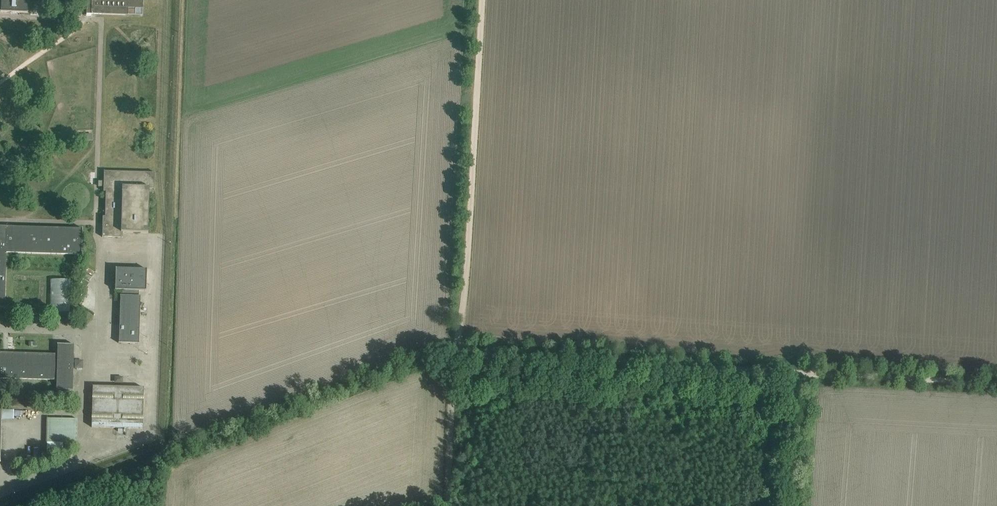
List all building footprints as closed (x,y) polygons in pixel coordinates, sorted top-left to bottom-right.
[(1,10),(27,12),(28,0),(2,0),(1,10)] [(87,14),(143,16),(143,0),(87,0),(87,14)] [(103,216),(102,237),(122,238),(122,232),(148,233),(149,189),(154,189),(155,172),(104,171),(104,181),(99,181),(98,186),(104,186),(104,191),(106,191),(105,216),(103,216)] [(4,308),(6,253),(82,256),(82,229),(0,227),(0,308),(4,308)] [(146,290),(147,269),(116,268),(115,289),(122,289),(122,295),(121,295),(119,342),(138,343),(140,295),(138,295),(139,290),(146,290)] [(70,312),(71,280),(50,279),(50,311),(70,312)] [(92,322),(94,311),(82,309),(80,320),(92,322)] [(56,380),(56,390),(72,391),(74,345),(58,345),(57,355),(0,353),(0,378),(56,380)] [(142,429),(144,388),(93,386),(91,427),(142,429)] [(78,419),(47,418),(46,442),(77,443),(78,419)]
